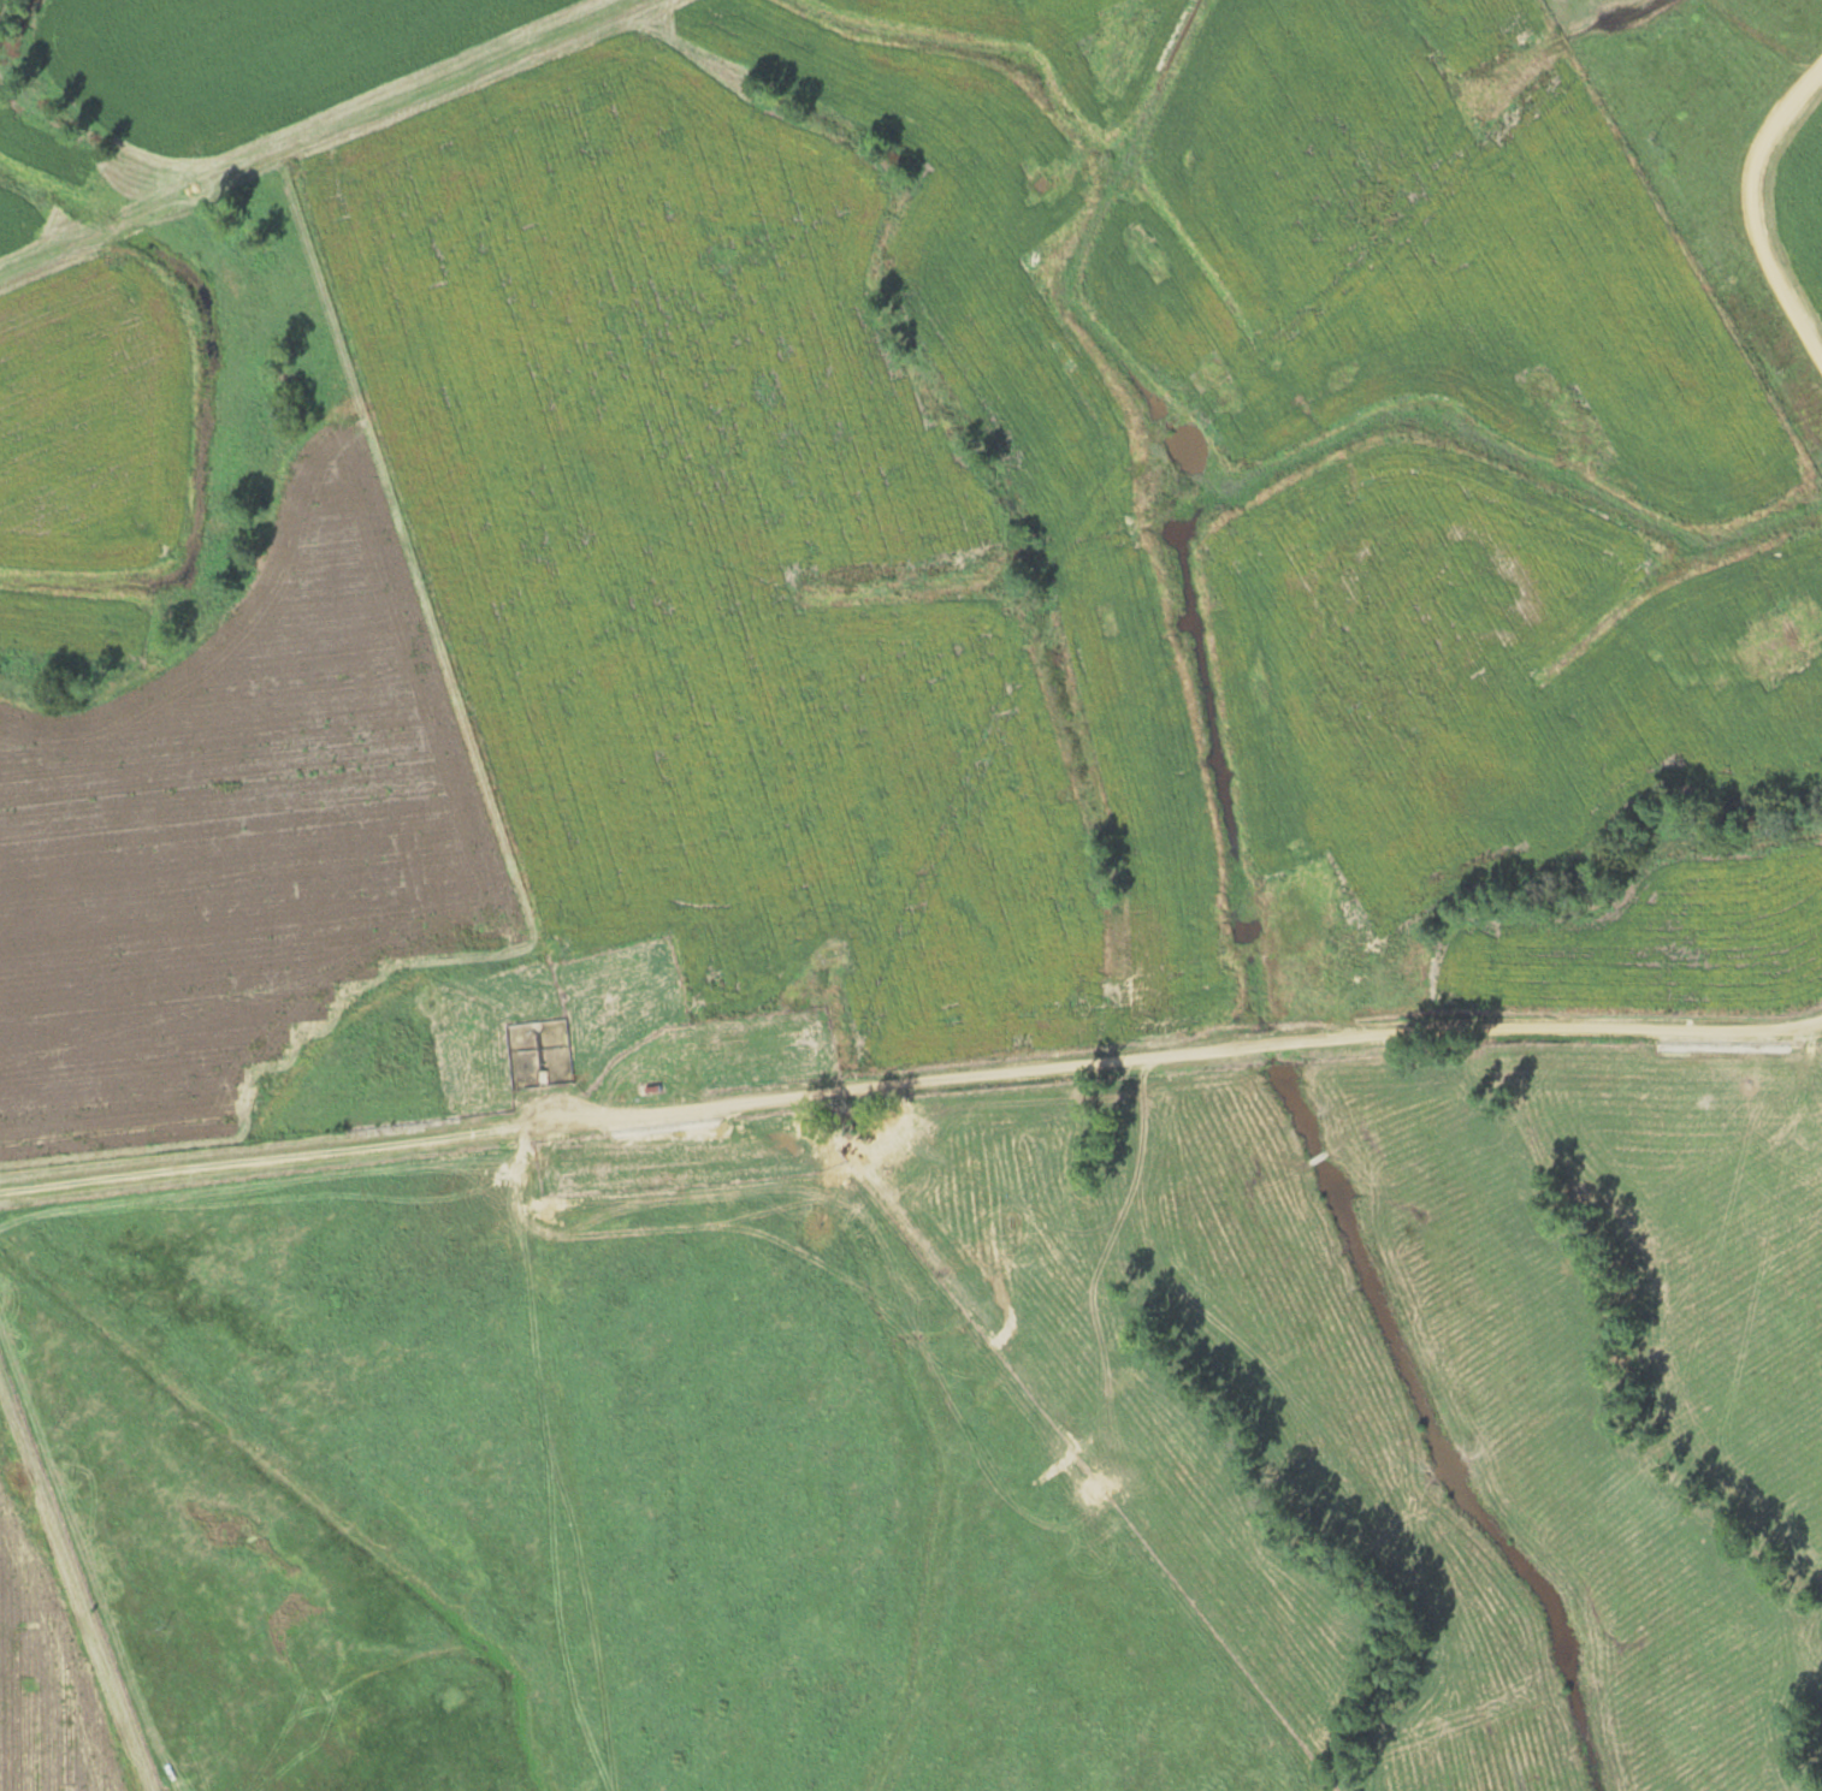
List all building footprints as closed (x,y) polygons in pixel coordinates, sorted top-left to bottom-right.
[(690,1083),(689,1074),(664,1076),(663,1064),(651,1065),(653,1098),(683,1096),(682,1084),(690,1083)]
